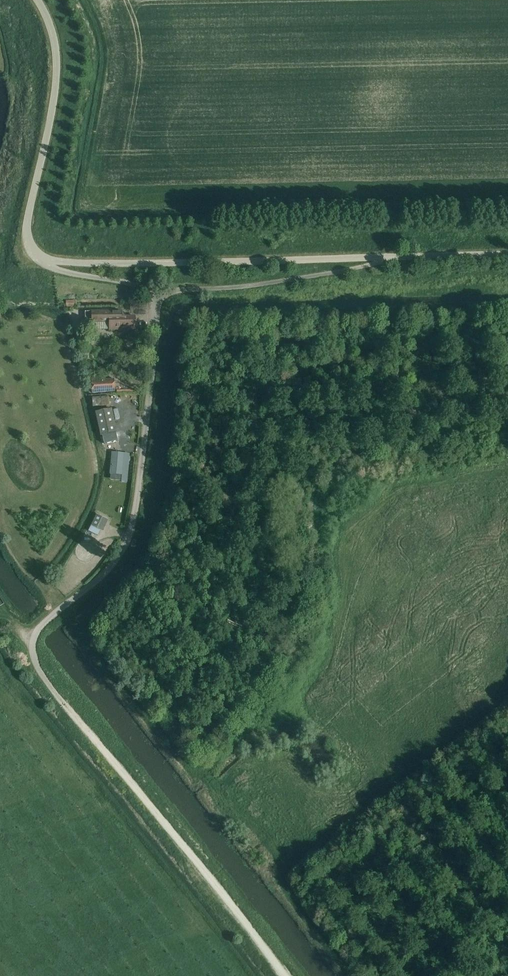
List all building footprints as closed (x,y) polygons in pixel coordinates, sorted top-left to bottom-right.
[(121,316),(121,311),(85,311),(85,329),(109,329),(109,330),(135,329),(135,316),(121,316)] [(114,378),(91,380),(92,393),(115,392),(115,391),(114,383),(114,378)] [(101,444),(108,443),(118,441),(111,408),(94,412),(101,444)] [(110,473),(121,474),(120,481),(125,482),(129,454),(123,454),(123,453),(113,452),(112,452),(110,473)] [(100,530),(106,518),(96,514),(91,525),(100,530)]
